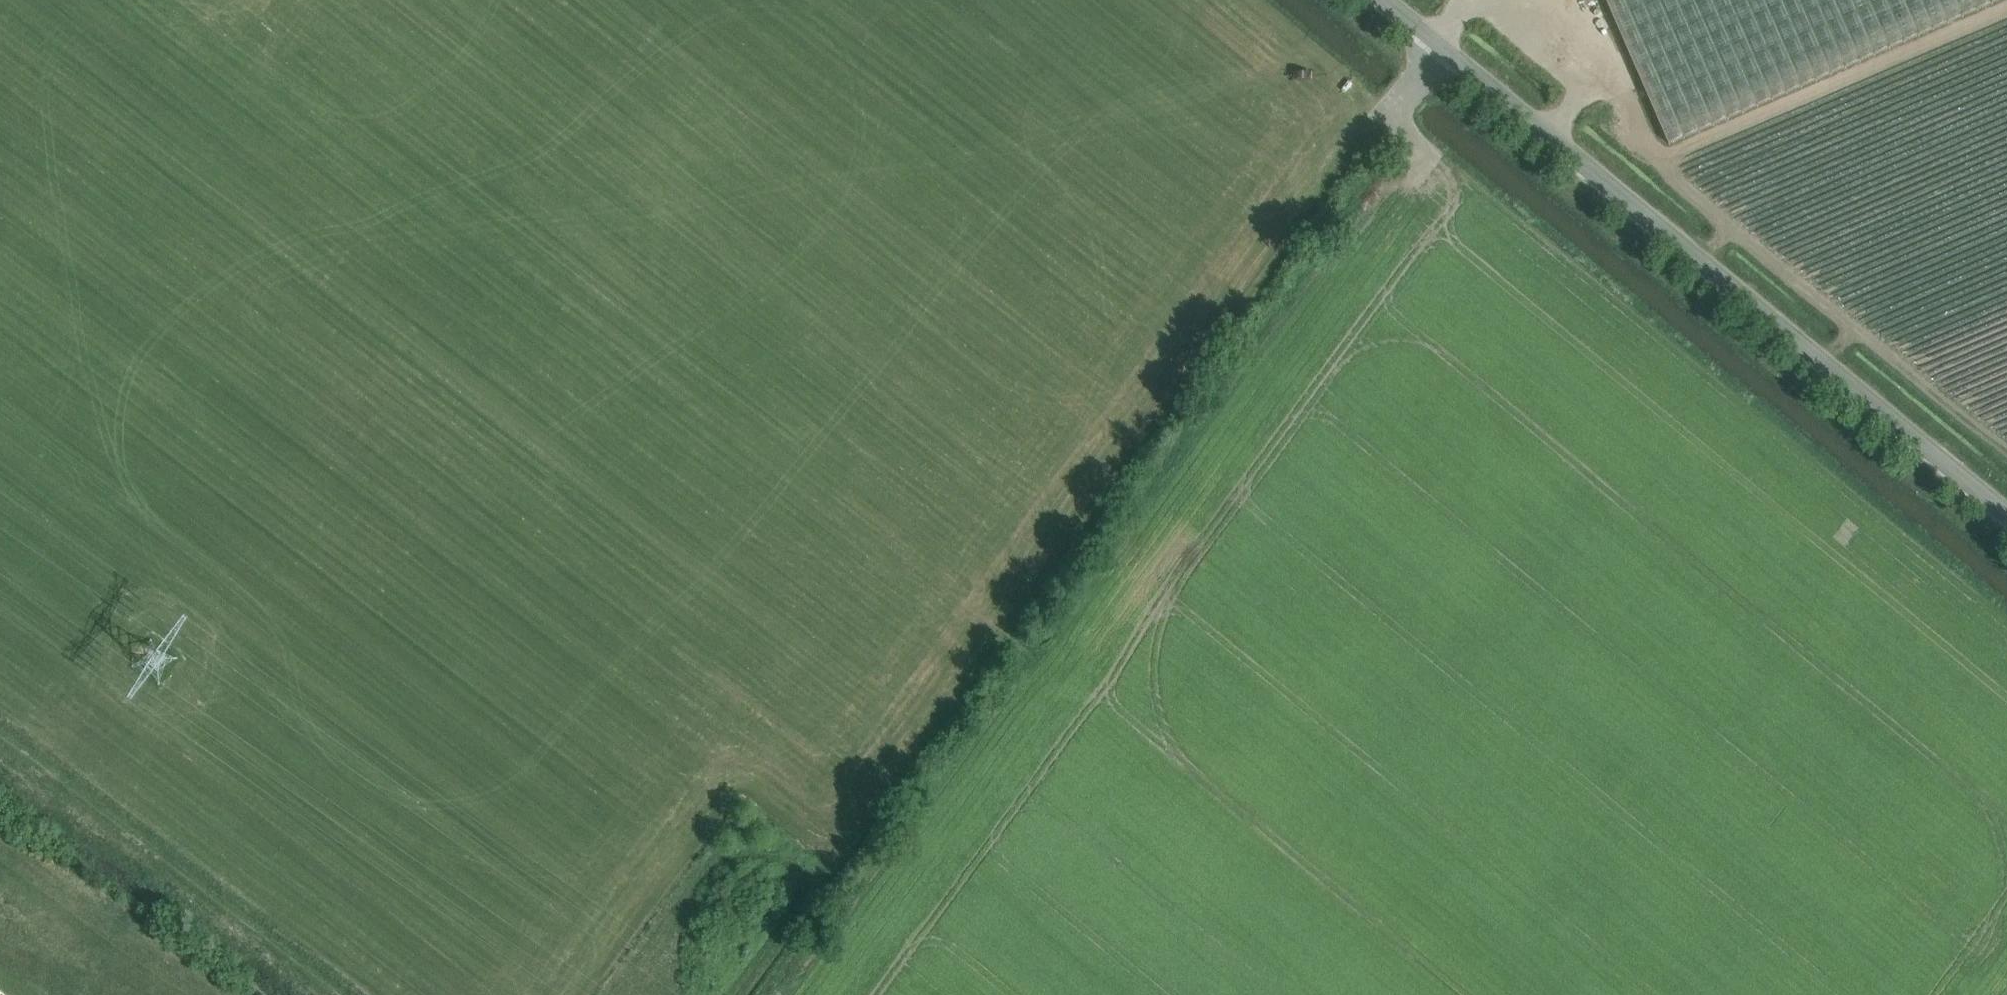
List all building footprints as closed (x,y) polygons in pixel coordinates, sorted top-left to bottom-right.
[(1561,1),(1566,12),(1593,0),(1563,0),(1561,1)] [(1669,144),(1999,0),(1606,0),(1669,144)]
